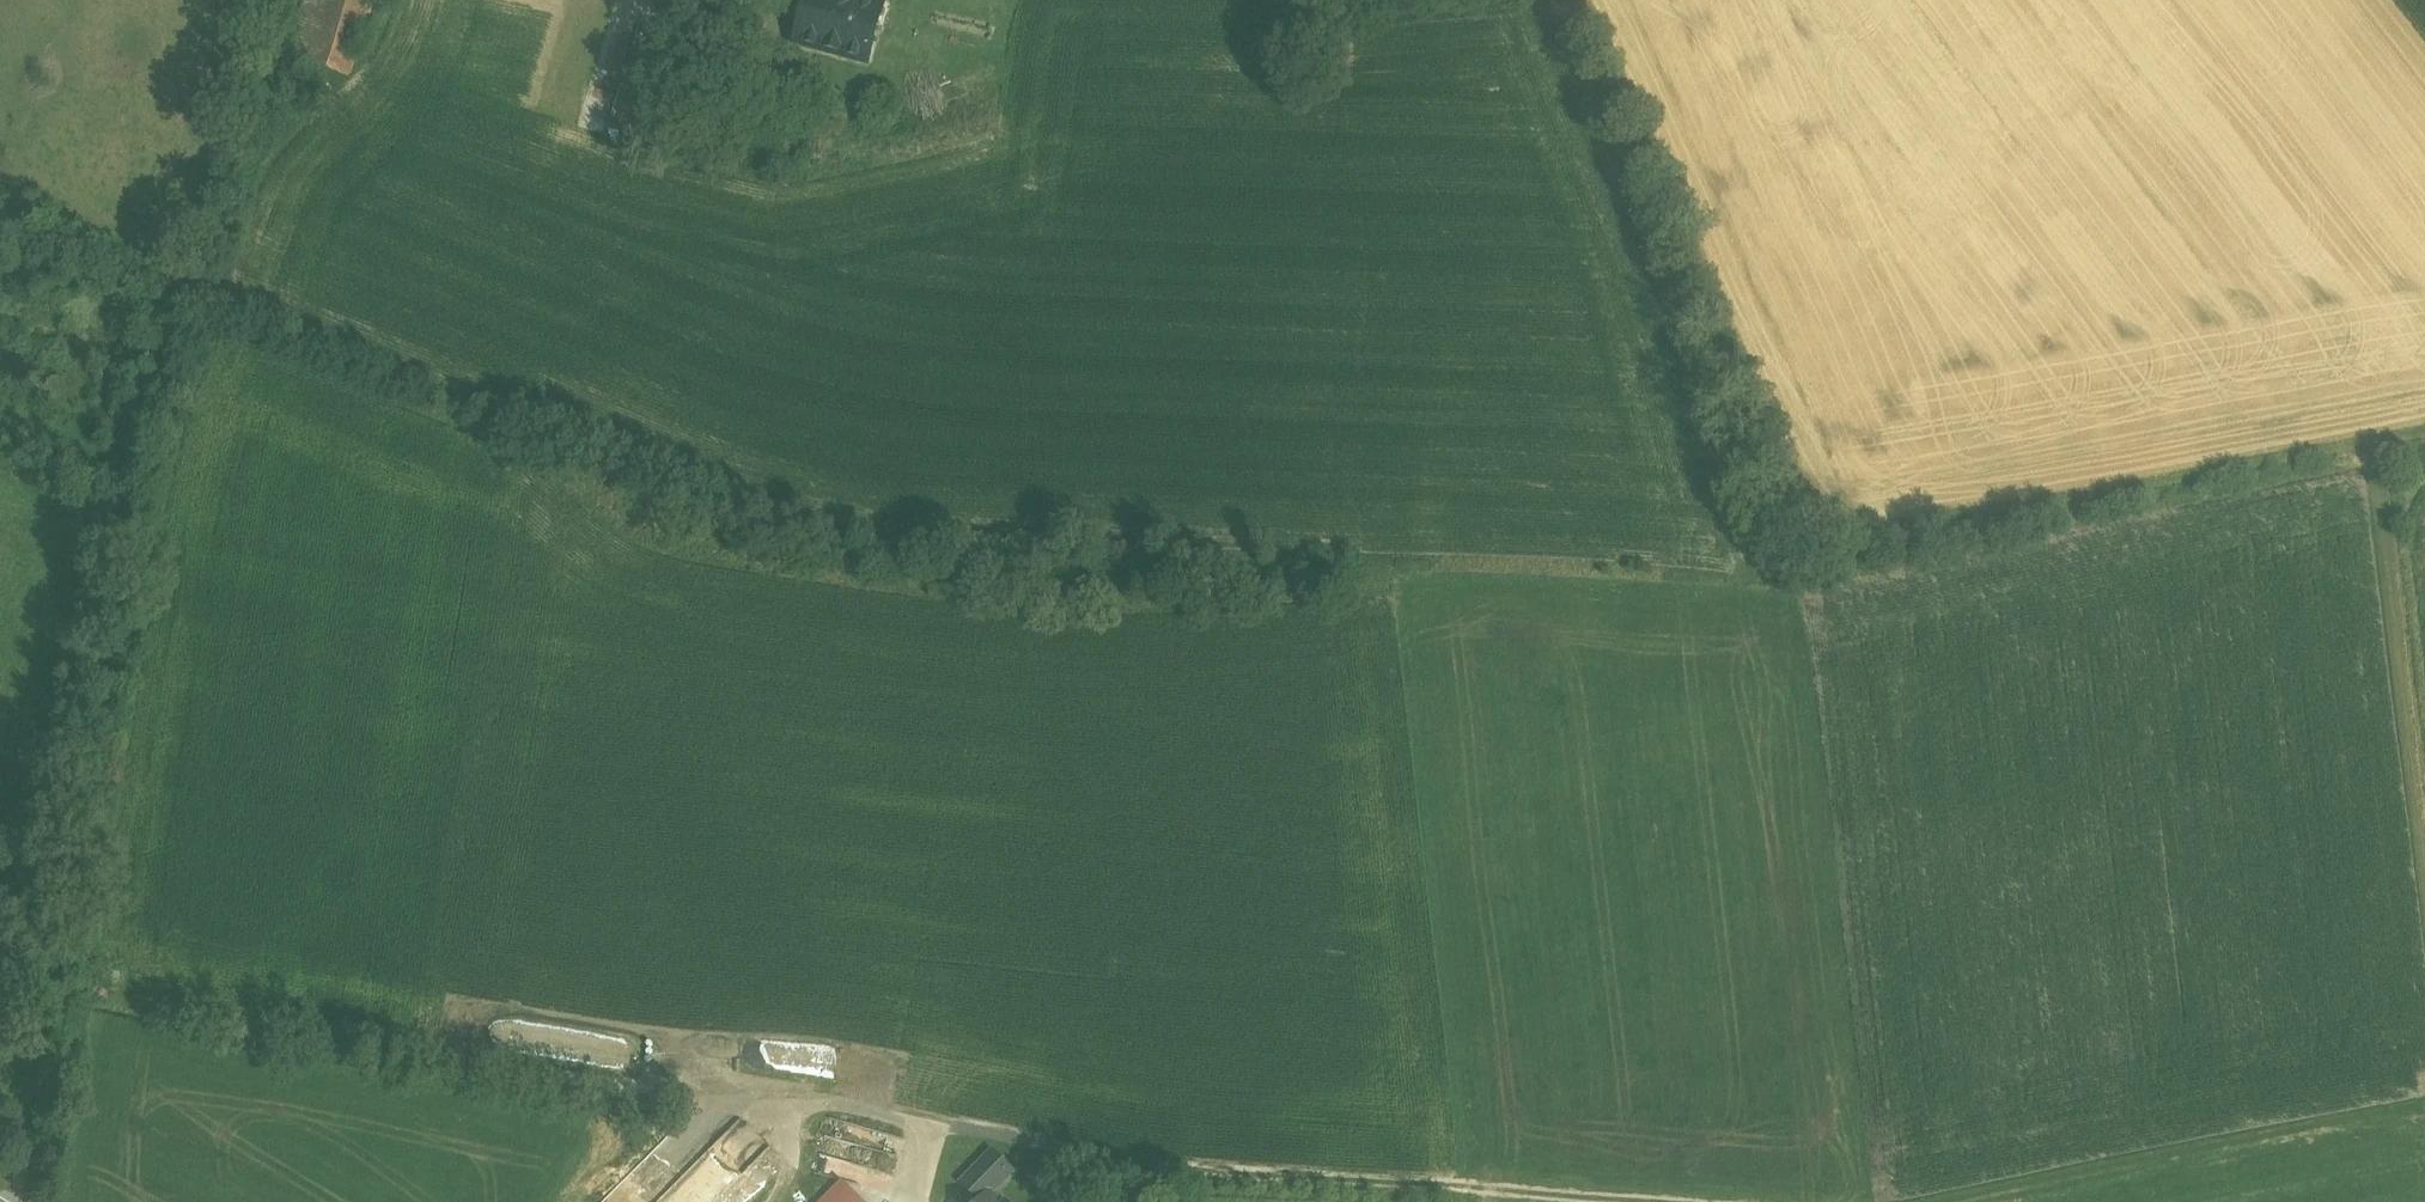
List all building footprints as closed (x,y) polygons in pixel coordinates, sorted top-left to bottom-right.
[(353,75),(377,0),(318,0),(299,58),(353,75)] [(872,62),(888,2),(882,0),(810,0),(799,43),(872,62)] [(979,1166),(944,1201),(1016,1201),(979,1166)] [(824,1201),(866,1201),(845,1181),(824,1201)]
